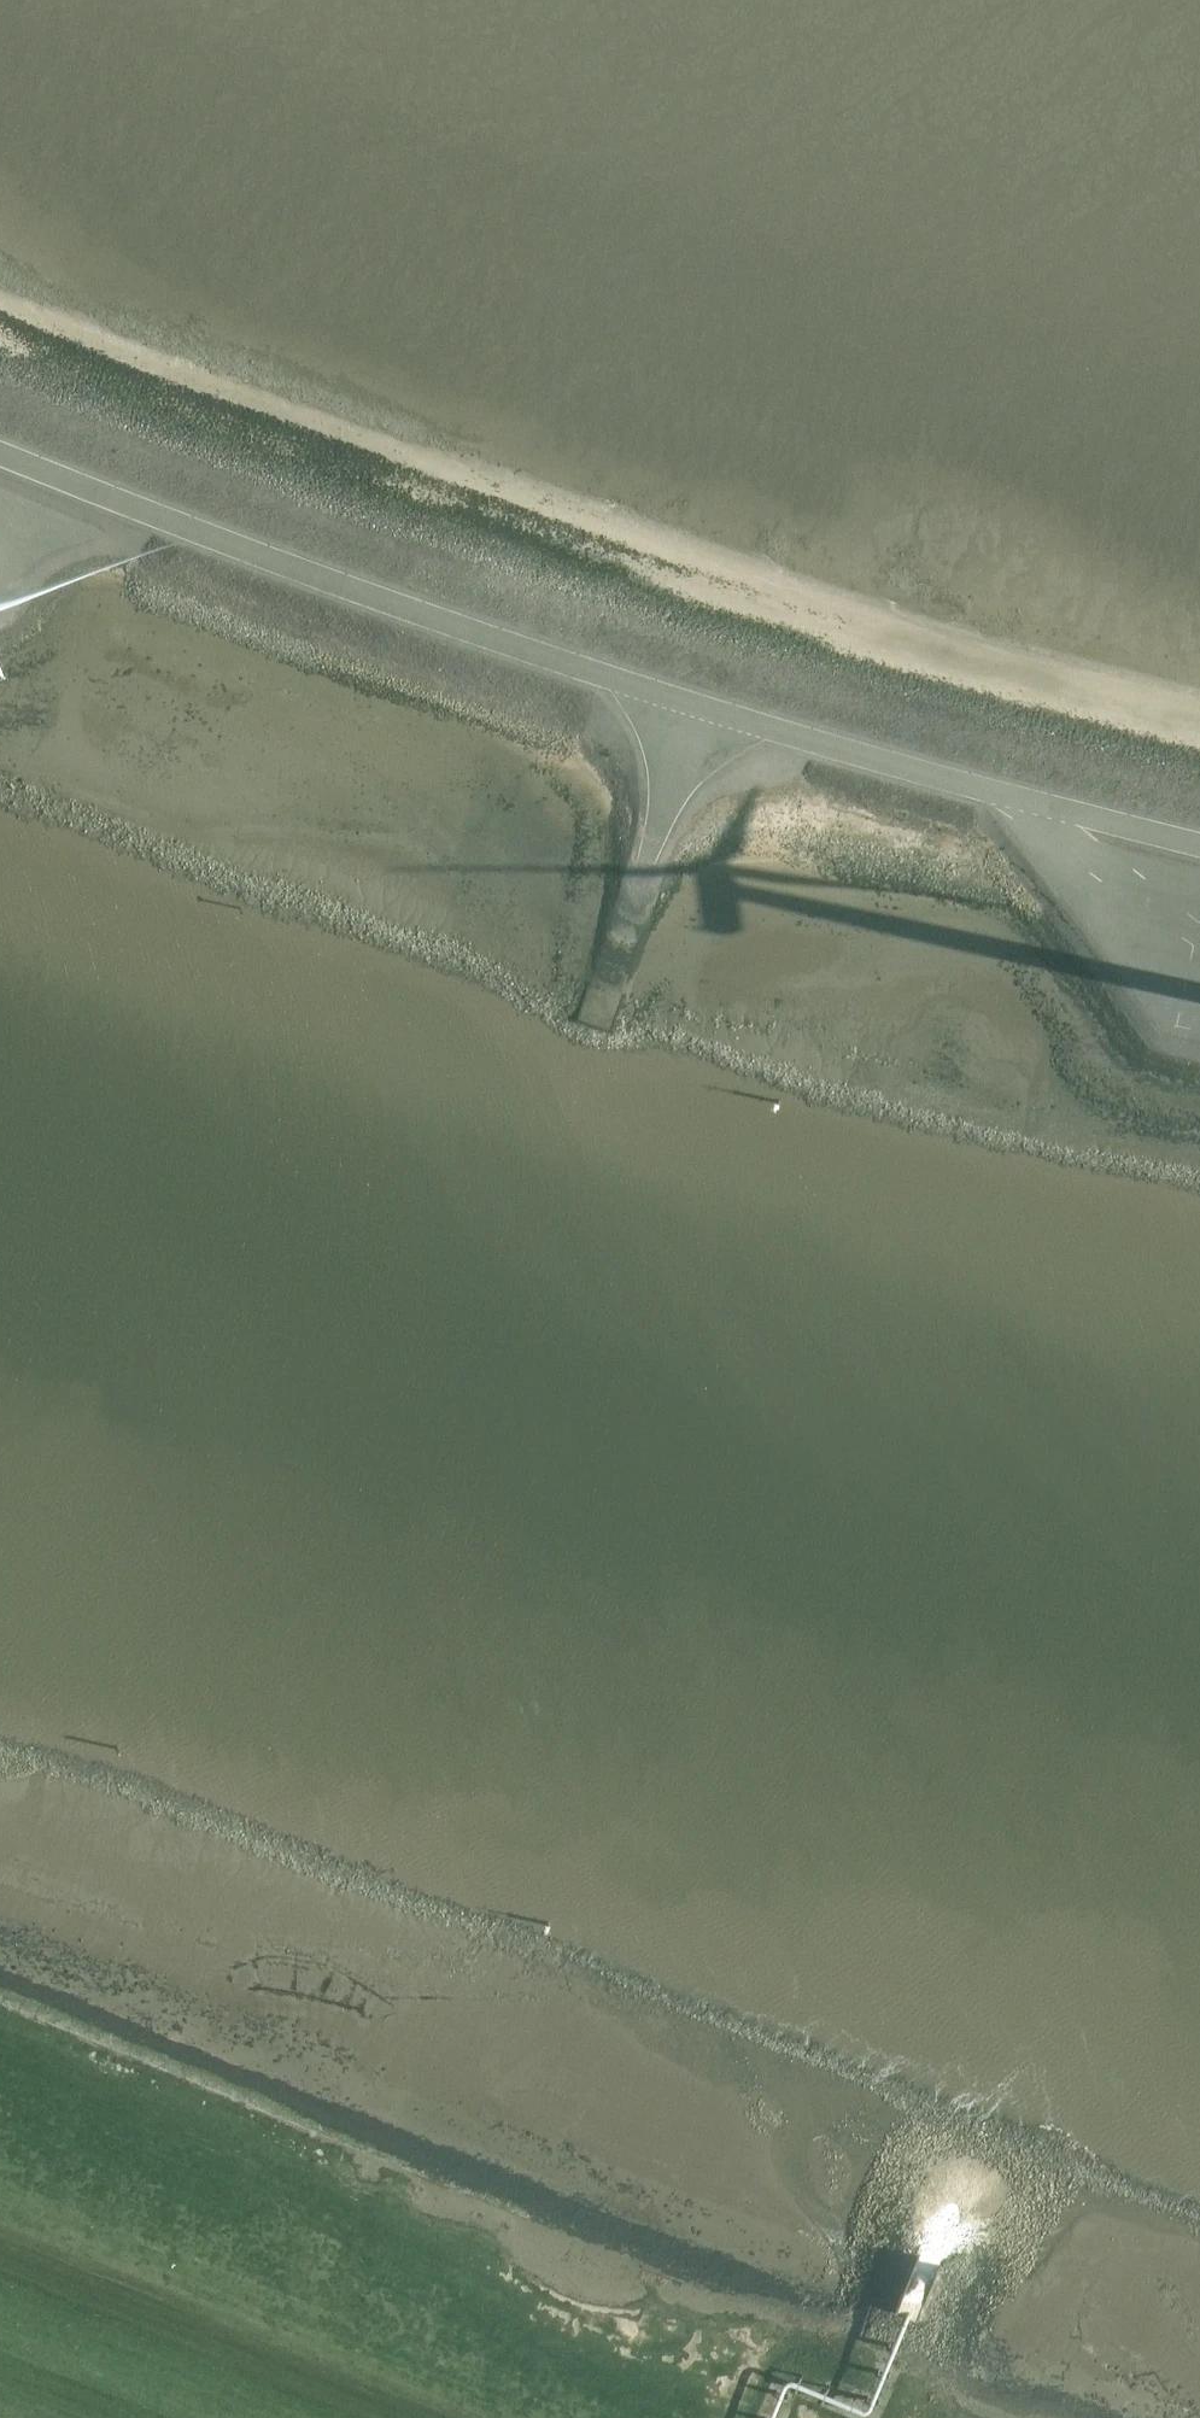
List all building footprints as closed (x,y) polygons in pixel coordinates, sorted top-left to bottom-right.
[(897,2300),(912,2306),(926,2265),(910,2260),(897,2300)]
